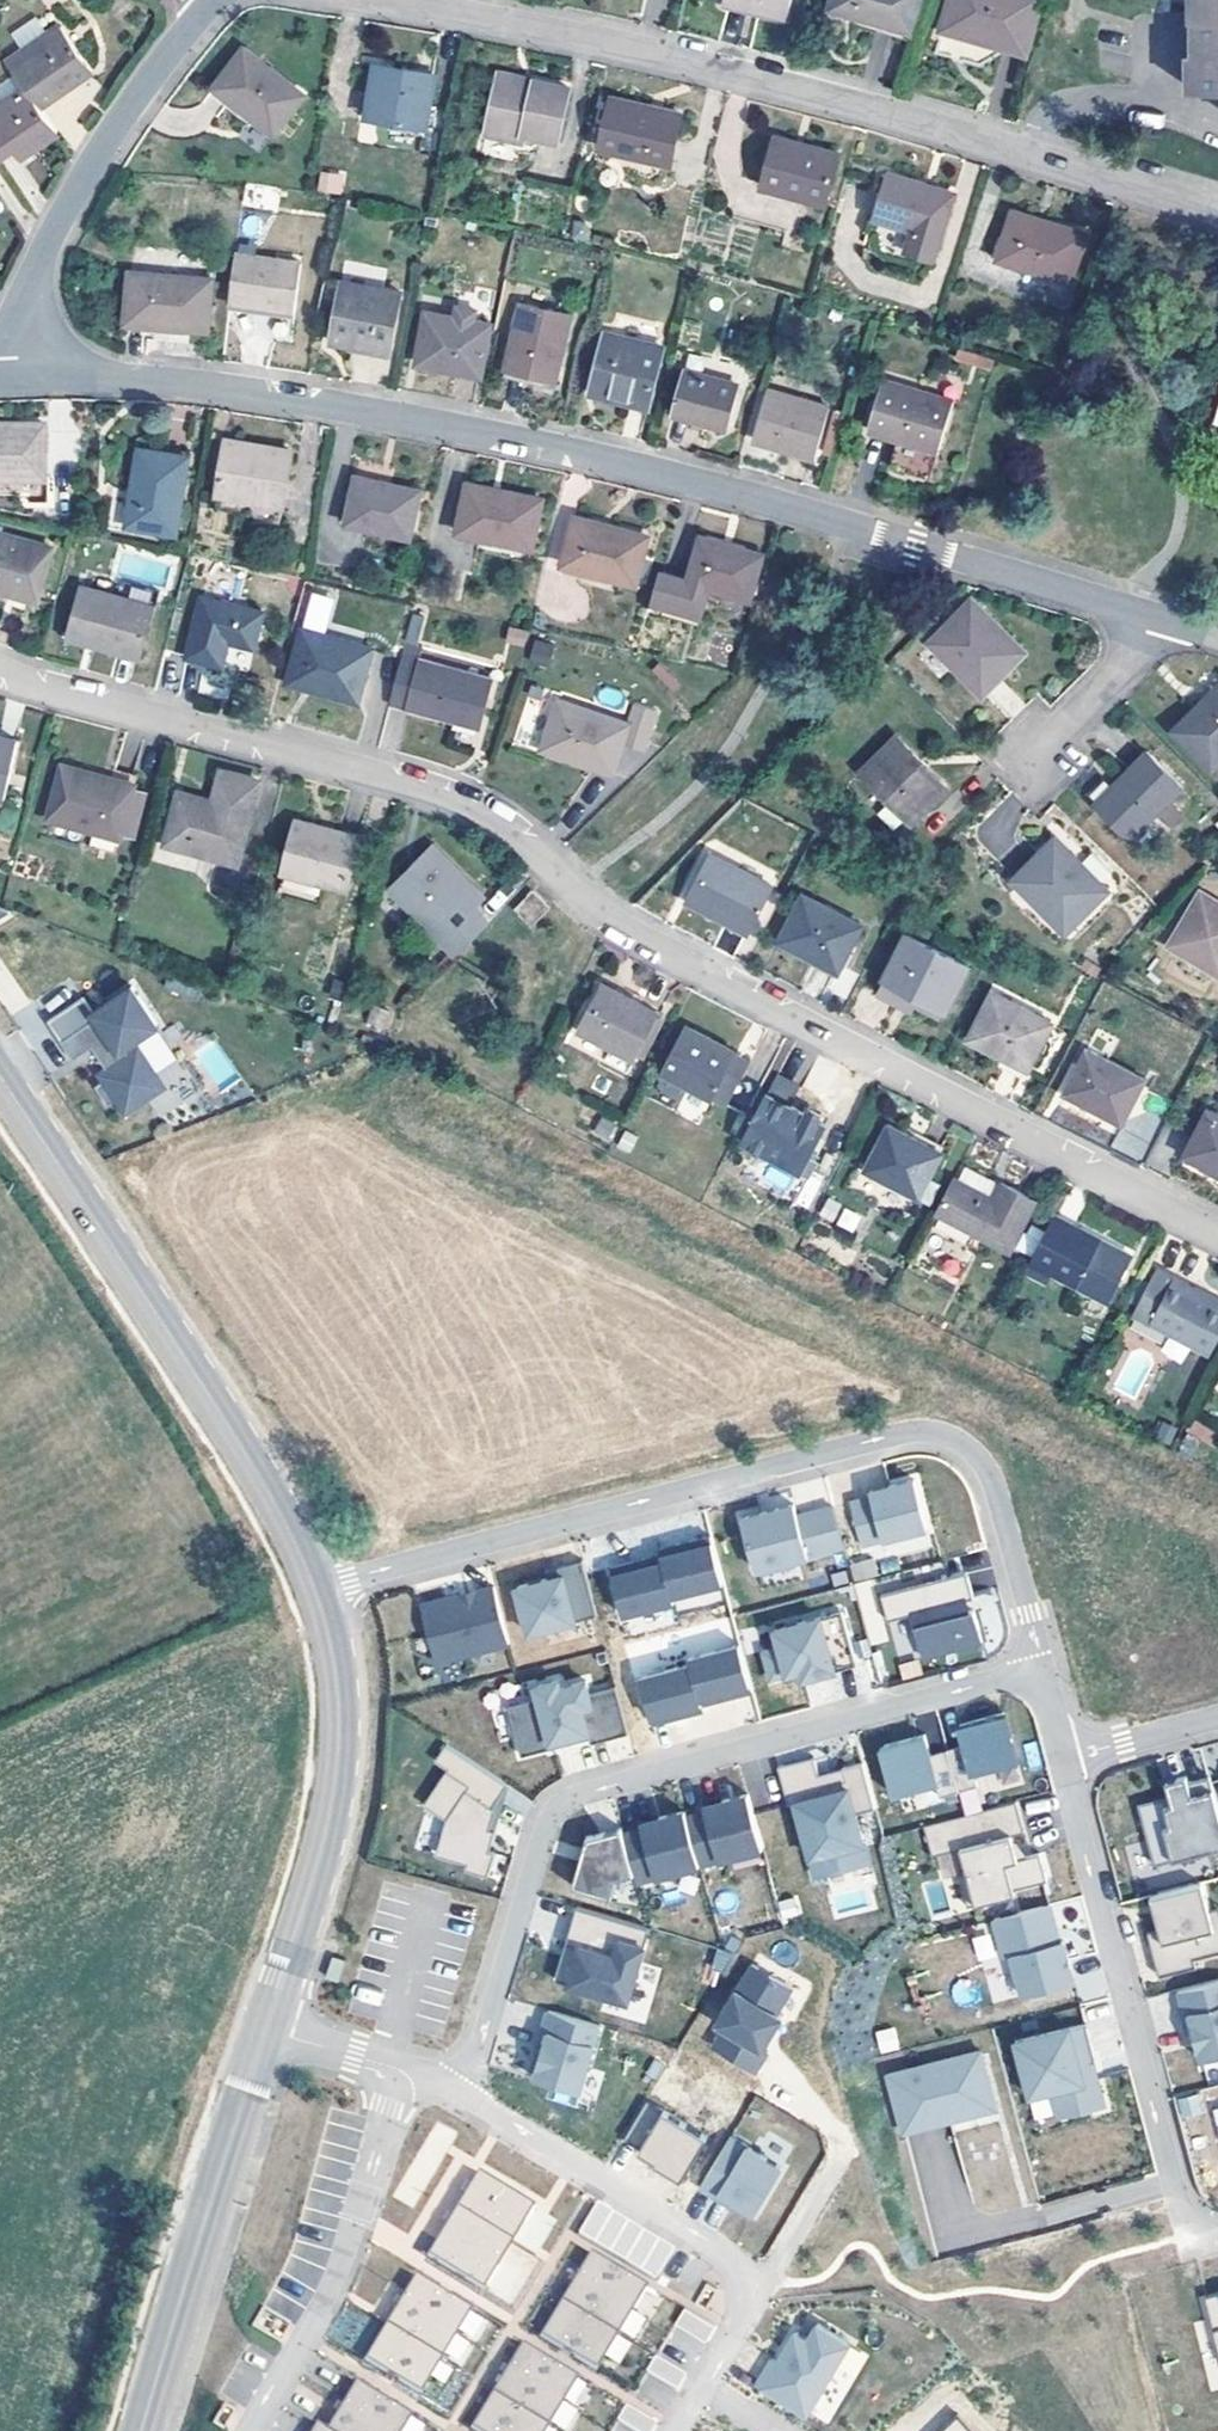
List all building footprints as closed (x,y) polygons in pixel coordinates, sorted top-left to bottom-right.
[(788,18),(793,0),(729,0),(788,18)] [(832,7),(914,31),(922,0),(834,0),(832,7)] [(945,22),(937,52),(989,67),(997,43),(1028,51),(1042,0),(952,0),(945,22)] [(1194,48),(1189,47),(1189,84),(1217,84),(1217,0),(1194,0),(1194,48)] [(26,84),(43,107),(97,70),(62,22),(8,58),(26,84)] [(217,87),(277,133),(308,91),(245,45),(217,87)] [(406,130),(427,133),(437,70),(376,61),(367,116),(406,121),(406,130)] [(524,131),(559,139),(570,84),(533,78),(530,83),(499,77),(489,132),(523,139),(524,131)] [(60,132),(43,107),(26,84),(0,102),(0,162),(16,151),(21,157),(60,132)] [(600,145),(675,161),(684,110),(611,95),(600,145)] [(763,183),(826,202),(840,150),(779,133),(763,183)] [(905,248),(934,256),(954,190),(890,170),(875,216),(912,227),(905,248)] [(318,193),(344,193),(344,172),(318,172),(318,193)] [(999,256),(1071,277),(1086,229),(1016,207),(999,256)] [(238,253),(231,302),(293,311),(299,261),(238,253)] [(130,322),(213,330),(215,278),(135,271),(130,322)] [(333,338),(391,352),(401,291),(347,280),(333,338)] [(521,303),(506,368),(558,380),(573,315),(521,303)] [(429,310),(418,363),(483,377),(493,323),(429,310)] [(607,333),(593,393),(650,407),(664,348),(607,333)] [(686,369),(674,411),(731,427),(742,385),(686,369)] [(953,398),(889,380),(873,429),(899,437),(890,468),(928,478),(938,448),(953,398)] [(772,388),(756,440),(816,458),(831,407),(772,388)] [(49,477),(52,422),(0,420),(0,477),(49,477)] [(284,504),(295,449),(229,437),(219,494),(284,504)] [(130,521),(180,530),(192,454),(143,447),(130,521)] [(357,475),(347,521),(410,535),(420,488),(357,475)] [(471,482),(462,530),(537,547),(548,499),(471,482)] [(576,514),(563,564),(638,584),(650,535),(576,514)] [(41,600),(54,546),(0,531),(0,589),(41,600)] [(658,572),(647,611),(698,625),(708,587),(750,598),(765,550),(701,533),(687,581),(658,572)] [(69,635),(140,654),(155,605),(86,586),(69,635)] [(254,647),(263,611),(202,595),(186,657),(224,666),(229,641),(254,647)] [(982,694),(1026,650),(973,598),(929,641),(982,694)] [(288,681),(361,701),(375,646),(303,628),(288,681)] [(533,639),(529,661),(548,665),(552,643),(533,639)] [(405,656),(395,697),(408,700),(407,707),(484,728),(497,680),(405,656)] [(1211,768),(1217,761),(1217,684),(1173,727),(1211,768)] [(542,750),(614,772),(622,741),(647,748),(659,705),(636,698),(628,721),(558,699),(542,750)] [(898,734),(862,770),(914,821),(950,787),(898,734)] [(2,797),(16,738),(0,735),(0,797),(2,797)] [(1097,801),(1134,837),(1183,787),(1147,752),(1097,801)] [(63,762),(48,818),(119,836),(133,780),(63,762)] [(163,843),(235,861),(258,779),(217,770),(211,798),(177,791),(163,843)] [(297,818),(283,871),(344,886),(357,835),(297,818)] [(1059,835),(1013,879),(1067,932),(1110,889),(1059,835)] [(389,888),(457,954),(489,921),(474,905),(484,894),(431,845),(389,888)] [(682,898),(746,930),(772,885),(708,852),(682,898)] [(514,910),(533,926),(552,904),(533,886),(514,910)] [(1169,945),(1217,972),(1217,900),(1201,890),(1169,945)] [(778,939),(836,970),(861,923),(802,893),(778,939)] [(883,975),(945,1010),(970,962),(906,929),(883,975)] [(140,1080),(133,1067),(144,1058),(126,1030),(114,1039),(111,1033),(143,1010),(118,970),(78,997),(82,1004),(48,1026),(60,1044),(78,1032),(91,1054),(84,1060),(89,1069),(83,1073),(95,1091),(103,1086),(112,1099),(140,1080)] [(601,982),(575,1030),(635,1059),(658,1009),(601,982)] [(967,1037),(1027,1069),(1053,1020),(993,990),(967,1037)] [(686,1023),(661,1072),(714,1099),(741,1050),(686,1023)] [(1065,1092),(1120,1122),(1143,1076),(1089,1049),(1065,1092)] [(755,1058),(741,1050),(714,1099),(729,1107),(755,1058)] [(153,1072),(144,1058),(133,1067),(140,1080),(153,1072)] [(743,1141),(804,1171),(805,1168),(824,1177),(837,1148),(819,1140),(826,1123),(791,1103),(798,1090),(775,1078),(768,1090),(743,1141)] [(1183,1155),(1217,1173),(1217,1113),(1208,1108),(1183,1155)] [(612,1140),(617,1121),(598,1117),(593,1135),(612,1140)] [(891,1125),(868,1169),(920,1194),(941,1151),(891,1125)] [(1001,1181),(962,1161),(954,1177),(992,1196),(1001,1181)] [(766,1166),(762,1185),(791,1192),(796,1174),(766,1166)] [(954,1177),(937,1210),(1009,1247),(1033,1198),(1001,1181),(992,1196),(954,1177)] [(819,1216),(854,1231),(862,1214),(826,1199),(819,1216)] [(1110,1300),(1135,1252),(1054,1212),(1024,1272),(1046,1283),(1052,1272),(1110,1300)] [(1133,1312),(1209,1352),(1217,1336),(1217,1297),(1158,1265),(1133,1312)] [(920,1540),(907,1492),(882,1499),(883,1504),(865,1509),(844,1515),(855,1557),(920,1540)] [(882,1499),(863,1504),(865,1509),(883,1504),(882,1499)] [(787,1517),(735,1531),(749,1583),(837,1559),(825,1519),(790,1528),(787,1517)] [(654,1568),(603,1582),(615,1628),(667,1615),(666,1609),(716,1595),(704,1549),(652,1562),(654,1568)] [(874,1558),(849,1562),(853,1582),(878,1577),(874,1558)] [(576,1574),(553,1579),(555,1588),(541,1591),(510,1600),(522,1647),(590,1628),(576,1574)] [(553,1579),(539,1583),(541,1591),(555,1588),(553,1579)] [(954,1586),(961,1611),(967,1610),(960,1584),(954,1586)] [(961,1611),(954,1586),(874,1608),(881,1633),(905,1627),(917,1670),(976,1654),(967,1622),(961,1623),(958,1612),(961,1611)] [(454,1609),(414,1619),(429,1676),(502,1657),(487,1600),(468,1605),(470,1611),(455,1614),(454,1609)] [(468,1605),(454,1609),(455,1614),(470,1611),(468,1605)] [(835,1623),(767,1642),(772,1660),(756,1664),(764,1692),(793,1684),(805,1680),(807,1689),(850,1677),(835,1623)] [(671,1631),(625,1641),(633,1676),(686,1665),(684,1653),(719,1645),(716,1633),(673,1642),(671,1631)] [(682,1677),(632,1690),(645,1737),(697,1722),(695,1717),(746,1703),(733,1656),(681,1671),(682,1677)] [(795,1692),(807,1689),(805,1680),(793,1684),(795,1692)] [(565,1750),(567,1756),(583,1752),(584,1757),(622,1747),(609,1699),(583,1706),(580,1695),(554,1702),(552,1693),(529,1699),(532,1711),(502,1719),(515,1770),(548,1761),(546,1755),(565,1750)] [(958,1758),(941,1763),(952,1804),(972,1799),(968,1786),(1010,1774),(996,1726),(953,1738),(958,1758)] [(918,1748),(878,1759),(891,1807),(930,1797),(934,1810),(952,1804),(941,1763),(924,1768),(918,1748)] [(546,1755),(548,1761),(567,1756),(565,1750),(546,1755)] [(501,1798),(438,1760),(429,1774),(441,1782),(418,1818),(440,1833),(430,1868),(461,1877),(459,1884),(482,1890),(489,1866),(483,1865),(489,1844),(483,1843),(489,1823),(486,1821),(501,1798)] [(850,1826),(870,1820),(857,1775),(836,1781),(839,1792),(816,1798),(813,1787),(808,1770),(772,1780),(782,1816),(788,1814),(809,1889),(844,1879),(839,1860),(858,1855),(850,1826)] [(836,1781),(813,1787),(816,1798),(839,1792),(836,1781)] [(1217,1857),(1217,1842),(1203,1788),(1182,1793),(1180,1787),(1170,1790),(1172,1796),(1161,1799),(1163,1806),(1165,1814),(1134,1823),(1149,1876),(1217,1857)] [(483,1843),(489,1844),(502,1799),(501,1798),(486,1821),(489,1823),(483,1843)] [(1163,1806),(1132,1815),(1134,1823),(1165,1814),(1163,1806)] [(680,1830),(694,1878),(757,1861),(742,1807),(716,1814),(718,1819),(699,1824),(680,1830)] [(716,1814),(698,1819),(699,1824),(718,1819),(716,1814)] [(1010,1814),(917,1839),(926,1870),(954,1862),(960,1886),(952,1888),(961,1921),(1009,1908),(1007,1903),(1041,1893),(1034,1866),(1011,1872),(1005,1848),(1018,1845),(1010,1814)] [(680,1830),(679,1824),(652,1831),(654,1837),(636,1842),(617,1847),(628,1887),(630,1896),(694,1878),(680,1830)] [(652,1831),(635,1836),(636,1842),(654,1837),(652,1831)] [(611,1892),(628,1887),(617,1847),(615,1841),(580,1851),(566,1900),(605,1911),(611,1892)] [(839,1860),(844,1879),(863,1874),(858,1855),(839,1860)] [(1196,1894),(1144,1908),(1153,1941),(1157,1953),(1145,1956),(1154,1989),(1191,1979),(1189,1971),(1217,1963),(1217,1937),(1208,1939),(1203,1921),(1196,1894)] [(1043,1917),(987,1932),(998,1971),(1005,1969),(1017,2010),(1069,1995),(1057,1953),(1053,1954),(1043,1917)] [(1203,1921),(1208,1939),(1217,1937),(1217,1931),(1215,1918),(1203,1921)] [(576,1922),(571,1920),(557,1969),(570,1973),(574,1960),(565,1958),(576,1922)] [(644,1942),(576,1922),(565,1958),(574,1960),(570,1973),(557,1969),(549,1993),(623,2015),(644,1942)] [(1153,1941),(1141,1944),(1145,1956),(1157,1953),(1153,1941)] [(345,1961),(332,1957),(325,1979),(338,1983),(345,1961)] [(729,1967),(712,1962),(706,1981),(718,1985),(729,1967)] [(786,2000),(746,1976),(711,2035),(718,2040),(707,2059),(750,2084),(762,2064),(757,2061),(752,2058),(771,2026),(786,2000)] [(1171,2004),(1178,2028),(1184,2026),(1188,2044),(1196,2072),(1217,2066),(1217,1991),(1171,2004)] [(594,2039),(542,2024),(536,2044),(542,2046),(536,2066),(528,2092),(575,2105),(594,2039)] [(776,2029),(771,2026),(752,2058),(757,2061),(776,2029)] [(1184,2026),(1178,2028),(1183,2046),(1188,2044),(1184,2026)] [(876,2030),(880,2052),(899,2049),(896,2027),(876,2030)] [(1080,2037),(1009,2056),(1023,2111),(1047,2105),(1053,2128),(1054,2131),(1097,2119),(1089,2092),(1078,2095),(1071,2069),(1088,2065),(1080,2037)] [(542,2046),(536,2044),(531,2064),(536,2066),(542,2046)] [(974,2065),(881,2090),(897,2148),(946,2135),(943,2124),(987,2112),(974,2065)] [(1175,2100),(1181,2119),(1205,2111),(1198,2092),(1175,2100)] [(1047,2105),(1023,2111),(1029,2134),(1053,2128),(1047,2105)] [(943,2124),(946,2135),(990,2123),(987,2112),(943,2124)] [(703,2156),(641,2114),(618,2152),(634,2162),(633,2165),(649,2174),(647,2176),(676,2193),(703,2156)] [(776,2181),(725,2150),(694,2201),(712,2212),(715,2207),(729,2215),(749,2227),(776,2181)] [(528,2223),(471,2189),(422,2271),(479,2305),(528,2223)] [(653,2280),(674,2249),(598,2198),(577,2229),(653,2280)] [(712,2212),(726,2220),(729,2215),(715,2207),(712,2212)] [(585,2266),(535,2351),(592,2385),(642,2300),(585,2266)] [(467,2324),(410,2290),(359,2375),(416,2409),(467,2324)] [(1200,2309),(1203,2316),(1217,2312),(1217,2304),(1200,2309)] [(800,2311),(789,2328),(805,2338),(815,2321),(800,2311)] [(1217,2372),(1217,2312),(1203,2316),(1217,2372)] [(680,2322),(671,2337),(701,2356),(710,2340),(680,2322)] [(803,2426),(844,2357),(812,2338),(803,2354),(790,2346),(773,2373),(768,2370),(753,2396),(803,2426)] [(517,2357),(473,2430),(550,2430),(574,2391),(517,2357)] [(650,2371),(641,2386),(672,2405),(681,2389),(650,2371)] [(351,2396),(330,2430),(407,2430),(408,2430),(351,2396)] [(615,2430),(640,2430),(621,2420),(615,2430)] [(946,2430),(964,2430),(956,2422),(946,2430)]
